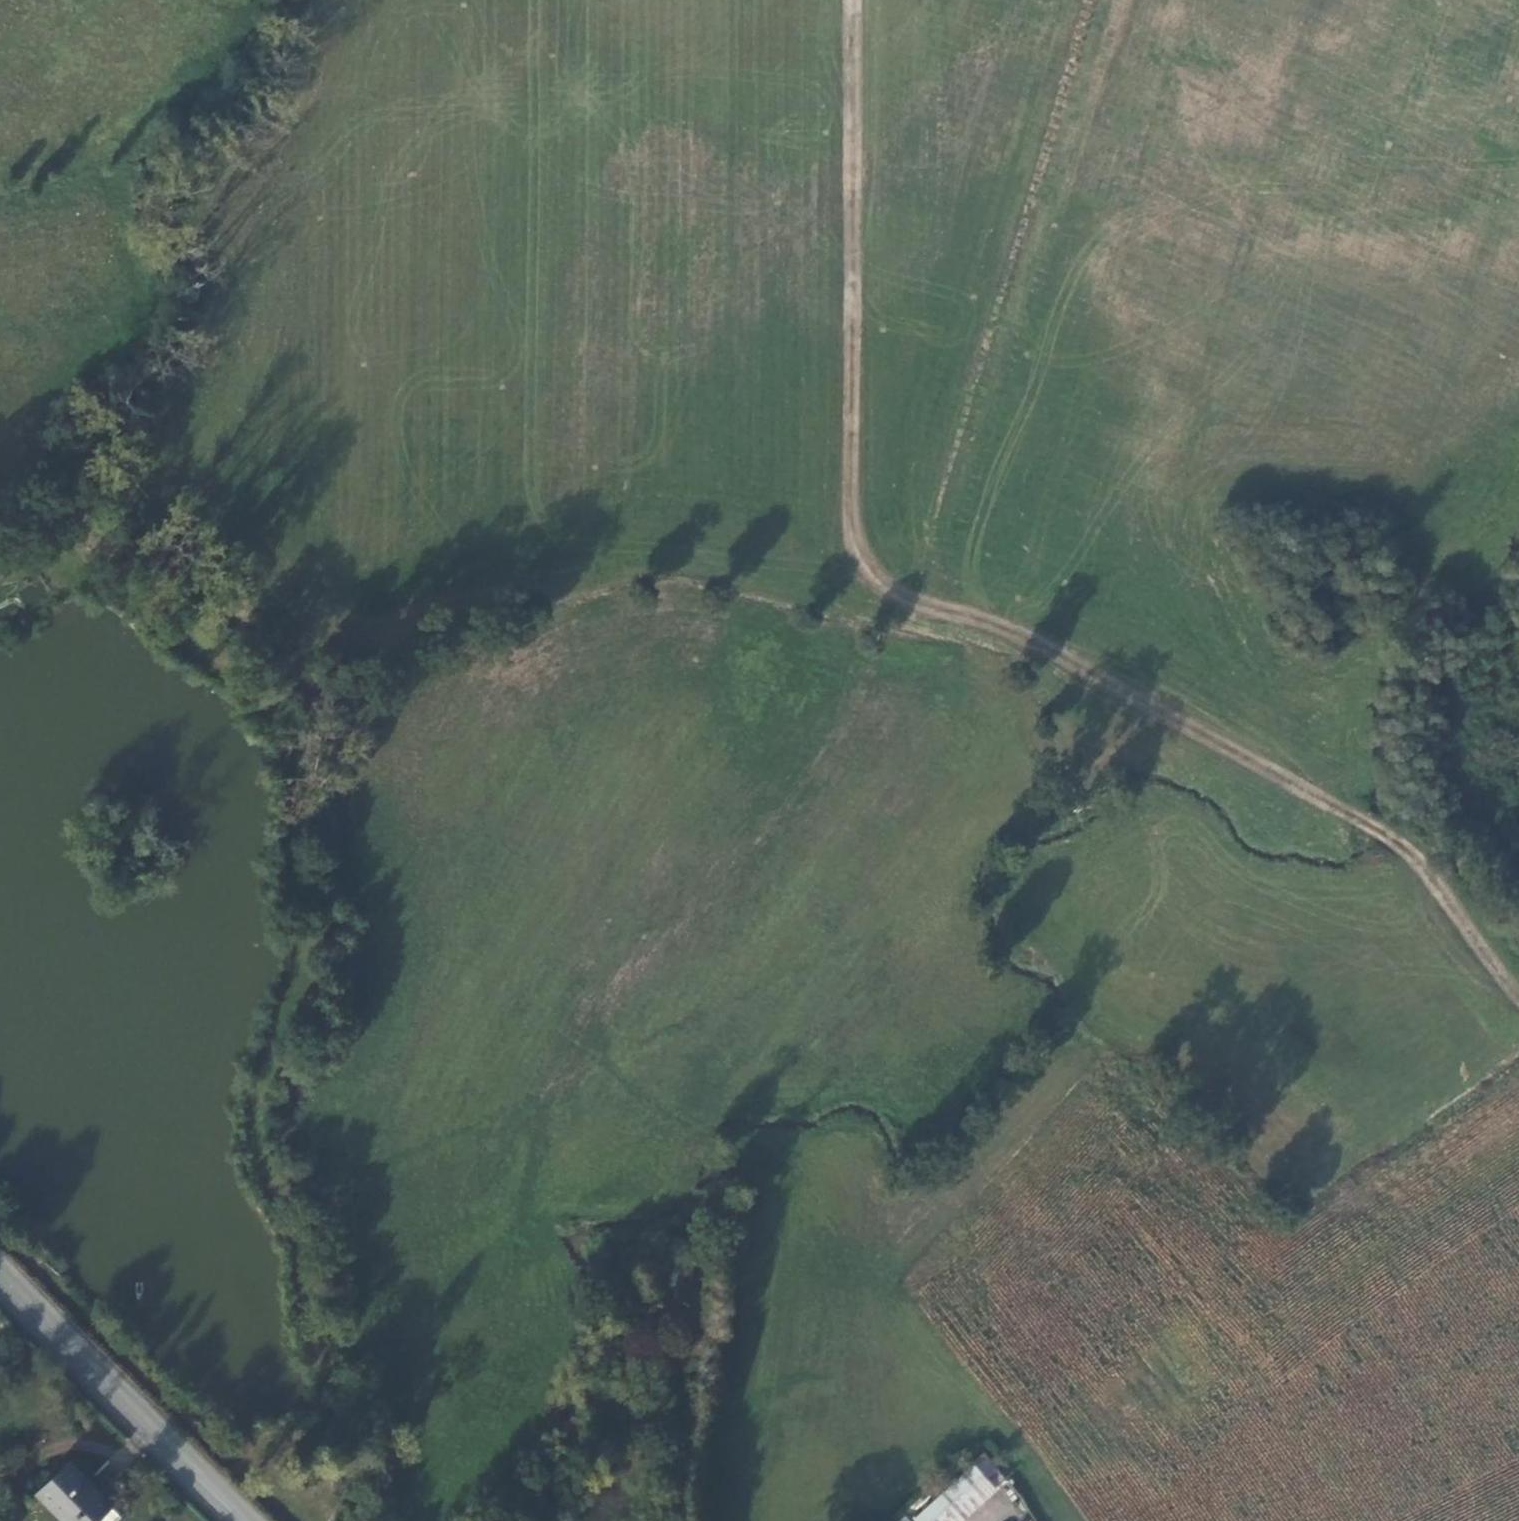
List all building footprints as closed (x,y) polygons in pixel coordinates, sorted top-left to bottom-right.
[(984,1457),(975,1464),(979,1471),(921,1516),(926,1520),(963,1520),(1009,1487),(984,1457)] [(65,1520),(95,1520),(97,1520),(111,1506),(69,1463),(38,1493),(65,1520)] [(961,1474),(954,1465),(940,1477),(948,1483),(961,1474)] [(111,1506),(97,1520),(98,1520),(116,1520),(121,1516),(111,1506)]
